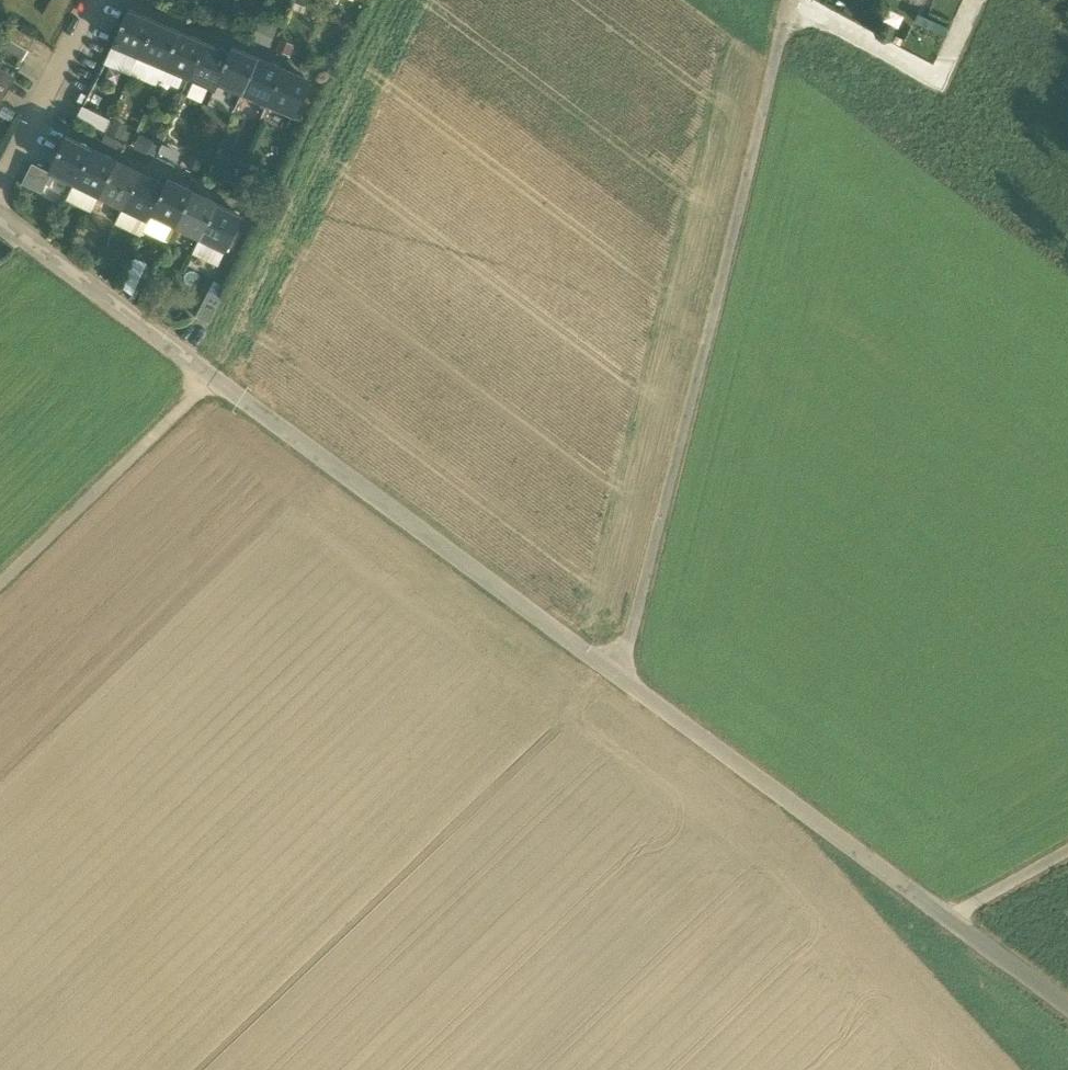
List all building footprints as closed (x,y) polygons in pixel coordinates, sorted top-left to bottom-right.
[(153,23),(127,12),(112,46),(138,58),(153,23)] [(179,34),(153,23),(138,58),(164,68),(179,34)] [(34,40),(12,27),(5,38),(28,51),(34,40)] [(204,44),(179,34),(164,68),(189,79),(204,44)] [(5,38),(0,47),(0,50),(21,63),(28,51),(5,38)] [(228,55),(204,44),(189,79),(214,90),(229,55),(228,55)] [(257,60),(230,49),(228,55),(229,55),(214,90),(215,91),(218,84),(242,95),(257,60)] [(257,60),(242,95),(267,106),(282,71),(257,60)] [(308,82),(282,71),(267,106),(293,117),(308,82)] [(14,80),(0,72),(0,103),(14,80)] [(109,121),(82,107),(76,119),(104,132),(109,121)] [(90,151),(65,138),(48,173),(51,174),(74,185),(90,151)] [(115,163),(90,151),(74,185),(98,197),(115,163)] [(115,163),(98,197),(123,209),(140,175),(115,163)] [(48,173),(32,165),(22,185),(41,195),(51,174),(48,173)] [(163,187),(140,175),(123,209),(148,221),(164,187),(163,187)] [(192,193),(166,181),(163,187),(164,187),(148,221),(148,222),(149,222),(152,216),(175,227),(192,193)] [(216,206),(192,193),(175,227),(200,239),(216,206)] [(216,206),(200,239),(225,252),(228,247),(234,250),(242,233),(236,230),(242,218),(216,206)] [(123,209),(115,225),(141,237),(143,231),(148,222),(123,209)] [(175,227),(152,216),(149,222),(148,222),(143,231),(167,243),(175,227)] [(200,239),(193,253),(218,265),(225,252),(200,239)] [(224,287),(214,282),(208,294),(218,299),(224,287)] [(208,294),(196,317),(209,323),(220,300),(218,299),(208,294)]
